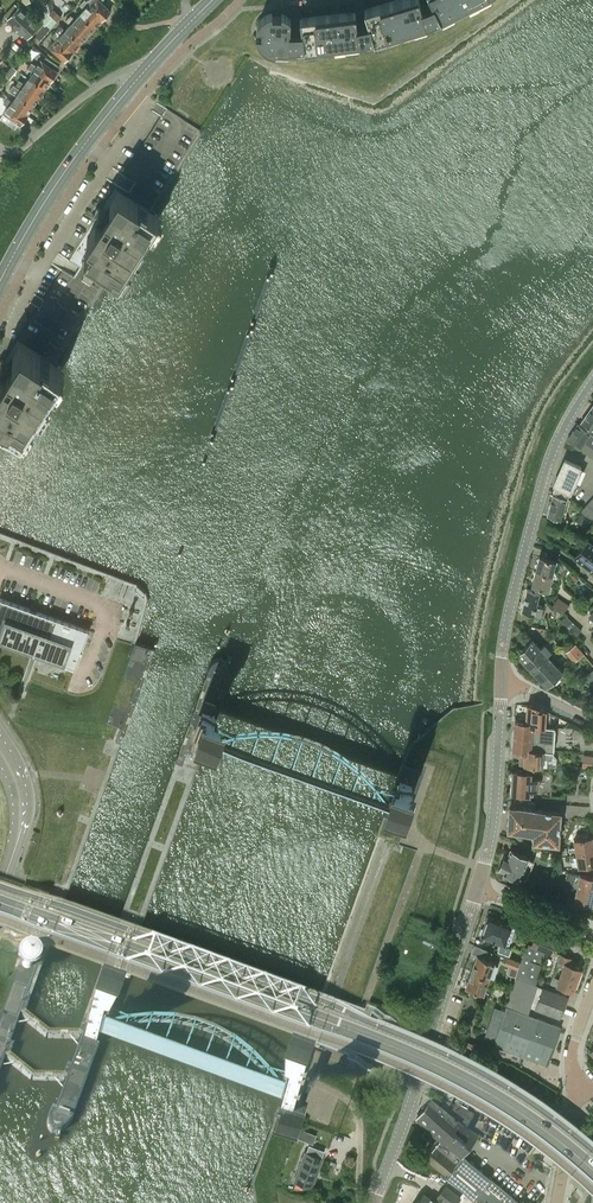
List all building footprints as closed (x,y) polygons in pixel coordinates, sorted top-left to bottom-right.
[(82,2),(102,20),(111,10),(101,2),(103,0),(88,0),(87,1),(85,0),(84,0),(82,2)] [(355,11),(327,14),(332,52),(345,51),(345,53),(360,51),(359,39),(373,37),(376,47),(390,43),(390,41),(402,37),(391,0),(364,8),(364,6),(354,8),(355,11)] [(391,0),(402,37),(415,33),(415,35),(429,31),(426,20),(439,15),(444,25),(458,18),(457,16),(468,10),(463,0),(392,0),(391,0)] [(468,10),(480,4),(481,6),(493,0),(463,0),(468,10)] [(94,28),(102,20),(82,2),(80,4),(84,8),(79,14),(94,28)] [(50,3),(43,4),(45,10),(48,14),(57,22),(61,17),(53,9),(52,10),(51,11),(50,3)] [(27,40),(39,27),(19,9),(14,5),(3,17),(7,21),(7,22),(27,40)] [(256,34),(256,36),(257,38),(258,40),(258,42),(259,43),(261,45),(262,46),(263,47),(265,48),(267,49),(268,50),(270,51),(272,51),(274,51),(274,54),(289,55),(289,47),(303,46),(305,58),(319,56),(319,54),(332,52),(327,14),(300,17),(300,15),(290,15),(290,18),(289,17),(287,15),(286,14),(284,14),(283,13),(281,12),(281,13),(281,15),(272,15),(272,12),(270,12),(268,13),(266,14),(265,15),(263,16),(262,17),(260,19),(259,20),(258,22),(257,23),(257,25),(256,27),(262,27),(261,34),(256,34)] [(39,13),(37,14),(39,20),(45,25),(49,29),(50,29),(57,22),(48,14),(45,17),(44,18),(39,13)] [(70,24),(65,29),(80,43),(94,28),(79,14),(74,19),(70,15),(66,20),(70,24)] [(40,40),(49,29),(45,25),(35,36),(40,40)] [(73,51),(80,43),(65,29),(61,25),(54,33),(73,51)] [(73,51),(54,33),(51,36),(56,39),(49,47),(64,61),(73,51)] [(18,57),(12,66),(16,69),(23,61),(18,57)] [(31,63),(29,65),(51,80),(57,71),(55,69),(58,65),(46,57),(43,61),(40,59),(36,66),(31,63)] [(51,80),(29,65),(27,68),(32,71),(28,77),(45,89),(51,80)] [(12,66),(5,74),(10,78),(16,69),(12,66)] [(0,80),(0,82),(4,85),(10,78),(5,74),(0,80)] [(19,80),(17,83),(39,98),(45,89),(28,77),(24,83),(19,80)] [(13,84),(9,90),(16,95),(33,106),(39,98),(17,83),(15,86),(13,84)] [(7,98),(5,101),(27,115),(33,106),(16,95),(12,101),(7,98)] [(21,124),(27,115),(5,101),(3,103),(8,107),(4,113),(21,124)] [(117,185),(115,189),(149,211),(201,130),(167,108),(124,175),(136,183),(129,193),(117,185)] [(149,211),(115,189),(75,250),(84,256),(81,261),(91,267),(94,262),(110,272),(119,277),(158,216),(149,211)] [(52,362),(110,272),(94,262),(91,267),(81,261),(84,256),(75,250),(69,260),(82,268),(75,278),(62,270),(18,340),(52,362)] [(52,362),(18,340),(0,368),(0,415),(22,429),(61,368),(52,362)] [(580,421),(592,430),(592,404),(580,421)] [(589,433),(590,432),(577,423),(567,438),(581,448),(590,434),(589,433)] [(590,434),(581,448),(592,456),(592,436),(590,434)] [(567,498),(581,466),(564,459),(553,485),(555,485),(552,494),(566,498),(567,498)] [(560,518),(566,498),(552,494),(550,502),(548,506),(549,506),(546,514),(560,518)] [(581,511),(591,520),(592,518),(592,498),(581,511)] [(581,511),(576,520),(587,528),(591,520),(581,511)] [(587,540),(574,557),(592,571),(592,544),(587,540)] [(551,574),(555,560),(539,556),(535,570),(551,574)] [(547,589),(551,574),(535,570),(531,584),(547,589)] [(536,604),(539,591),(527,588),(521,611),(534,614),(534,613),(540,615),(542,605),(536,604)] [(563,613),(569,604),(558,597),(552,606),(563,613)] [(75,668),(89,630),(0,598),(0,641),(75,668)] [(576,635),(582,629),(566,614),(560,620),(576,635)] [(541,649),(534,642),(531,639),(516,655),(546,687),(563,670),(547,654),(551,650),(545,644),(541,649)] [(583,652),(576,644),(576,643),(566,652),(567,653),(562,657),(568,664),(571,661),(572,662),(583,652)] [(584,676),(592,686),(592,669),(584,676)] [(546,710),(536,705),(527,705),(525,722),(532,722),(532,725),(545,726),(546,710)] [(205,736),(213,715),(201,711),(193,731),(205,736)] [(532,722),(525,722),(514,721),(512,751),(520,752),(524,752),(530,752),(530,749),(554,751),(555,726),(545,726),(532,725),(532,722)] [(520,752),(519,764),(524,764),(542,765),(556,766),(556,757),(553,754),(554,751),(530,749),(530,752),(524,752),(520,752)] [(582,754),(582,767),(591,768),(592,755),(582,754)] [(530,777),(530,772),(511,770),(510,801),(529,803),(529,789),(538,789),(538,777),(530,777)] [(404,805),(412,785),(400,780),(393,801),(404,805)] [(535,803),(529,803),(510,801),(508,832),(533,834),(533,841),(558,843),(560,812),(535,810),(535,803)] [(592,851),(592,845),(592,837),(573,840),(575,846),(569,847),(570,854),(592,851)] [(518,841),(516,847),(526,852),(528,845),(518,841)] [(543,851),(534,848),(532,853),(533,855),(539,857),(541,856),(543,851)] [(519,878),(528,857),(510,849),(508,856),(505,855),(499,870),(510,874),(511,877),(515,879),(517,877),(519,878)] [(592,865),(592,851),(570,854),(571,861),(577,860),(578,867),(584,866),(591,865),(592,865)] [(555,862),(557,856),(548,853),(546,859),(555,862)] [(592,900),(592,877),(567,871),(564,885),(577,888),(574,901),(592,905),(592,900)] [(504,944),(511,924),(488,916),(481,936),(504,944)] [(551,954),(556,940),(536,932),(531,945),(527,944),(526,945),(534,948),(543,951),(551,954)] [(497,951),(509,955),(512,947),(500,943),(497,951)] [(526,945),(516,975),(534,982),(536,977),(535,977),(539,964),(543,951),(534,948),(526,945)] [(20,955),(20,957),(20,958),(20,959),(21,960),(21,961),(22,963),(23,963),(24,964),(25,965),(26,965),(28,966),(29,966),(30,966),(32,966),(33,966),(34,965),(35,964),(36,963),(37,963),(38,961),(38,960),(39,959),(39,958),(39,957),(39,955),(39,954),(38,953),(38,952),(37,951),(36,950),(35,949),(34,948),(33,948),(32,947),(30,947),(29,947),(28,947),(26,948),(25,948),(24,949),(23,950),(22,951),(21,952),(21,953),(20,954),(20,955)] [(552,977),(550,983),(573,991),(575,986),(576,986),(577,982),(577,981),(577,980),(578,979),(579,978),(580,975),(579,974),(581,969),(569,964),(572,958),(560,954),(558,960),(558,961),(556,965),(562,968),(560,974),(558,979),(552,977)] [(488,977),(494,960),(477,955),(472,971),(488,977)] [(506,957),(504,963),(517,968),(519,962),(506,957)] [(113,978),(116,969),(106,966),(103,975),(113,978)] [(483,993),(488,977),(472,971),(466,987),(483,993)] [(533,985),(534,982),(516,975),(503,1015),(496,1012),(491,1027),(498,1030),(497,1034),(486,1030),(484,1035),(495,1039),(493,1045),(547,1064),(561,1026),(525,1014),(526,1009),(527,1009),(535,985),(533,985)] [(559,1018),(567,996),(542,988),(535,1009),(559,1018)] [(98,1034),(106,1014),(94,1009),(87,1030),(98,1034)] [(476,1044),(467,1040),(464,1045),(473,1049),(476,1044)] [(303,1045),(294,1070),(314,1077),(323,1052),(303,1045)] [(303,1086),(292,1082),(291,1082),(284,1103),(296,1107),(303,1086)] [(466,1099),(459,1094),(457,1099),(453,1106),(456,1108),(455,1111),(445,1103),(433,1095),(416,1118),(429,1128),(424,1135),(433,1142),(423,1155),(446,1173),(445,1174),(479,1202),(529,1202),(523,1198),(520,1201),(462,1152),(478,1131),(468,1123),(477,1105),(466,1099)] [(331,1101),(325,1120),(339,1125),(345,1106),(331,1101)] [(302,1127),(298,1136),(313,1142),(317,1133),(302,1127)] [(312,1146),(310,1153),(322,1157),(324,1151),(312,1146)] [(311,1187),(322,1157),(310,1153),(305,1151),(294,1181),(311,1187)] [(461,1197),(445,1186),(437,1196),(439,1197),(435,1202),(424,1193),(416,1202),(442,1202),(443,1201),(446,1202),(456,1202),(461,1197)]
